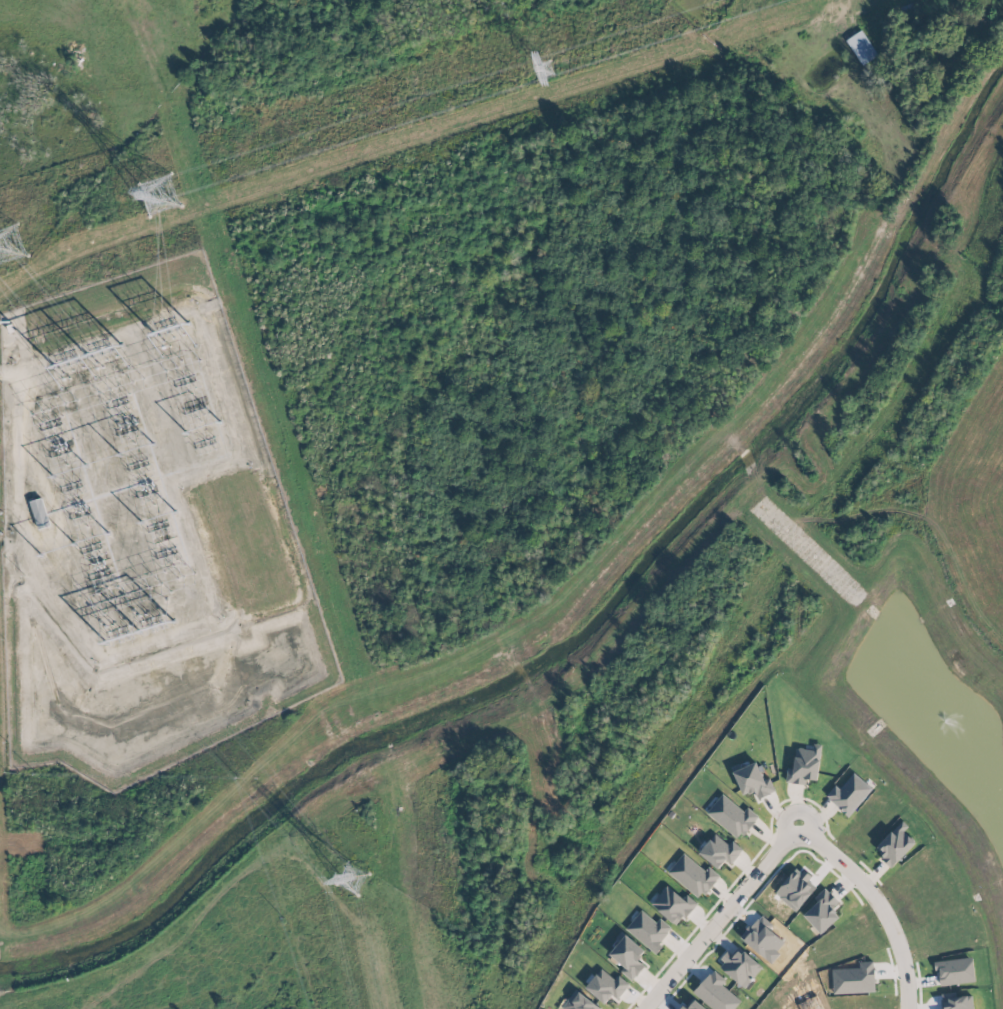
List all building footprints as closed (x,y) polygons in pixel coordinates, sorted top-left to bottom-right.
[(860,65),(876,57),(863,30),(846,38),(860,65)] [(29,501),(37,528),(49,525),(42,498),(29,501)] [(786,783),(805,784),(806,779),(818,780),(820,744),(813,744),(812,749),(795,748),(794,768),(787,768),(786,783)] [(733,772),(743,795),(754,791),(757,799),(775,791),(769,776),(764,779),(756,762),(733,772)] [(835,785),(825,798),(850,816),(872,787),(852,773),(840,789),(835,785)] [(758,817),(747,807),(743,812),(723,794),(707,812),(738,840),(758,817)] [(903,830),(908,826),(903,820),(873,848),(891,867),(915,843),(903,830)] [(730,865),(743,850),(731,840),(728,844),(715,833),(698,853),(718,869),(724,861),(730,865)] [(704,870),(683,853),(668,872),(700,899),(719,876),(708,866),(704,870)] [(676,926),(697,904),(686,893),(681,898),(668,885),(651,903),(676,926)] [(838,902),(825,888),(814,898),(817,902),(803,915),(821,934),(839,916),(831,908),(838,902)] [(626,928),(653,952),(672,930),(660,918),(656,923),(642,910),(626,928)] [(644,965),(637,960),(645,950),(624,934),(609,955),(624,967),(621,972),(632,980),(644,965)] [(727,951),(717,962),(744,987),(762,968),(740,947),(732,955),(727,951)] [(933,962),(934,971),(938,970),(940,986),(975,981),(971,956),(933,962)] [(872,962),(859,962),(859,969),(833,969),(834,992),(873,991),(872,962)] [(612,995),(616,998),(629,984),(618,975),(614,979),(602,968),(585,987),(604,1004),(612,995)] [(712,1008),(733,1008),(741,1001),(722,984),(725,980),(714,969),(693,992),(712,1008)] [(603,1007),(574,990),(563,1008),(601,1008),(603,1007)] [(959,992),(940,994),(941,1008),(960,1008),(959,992)]
